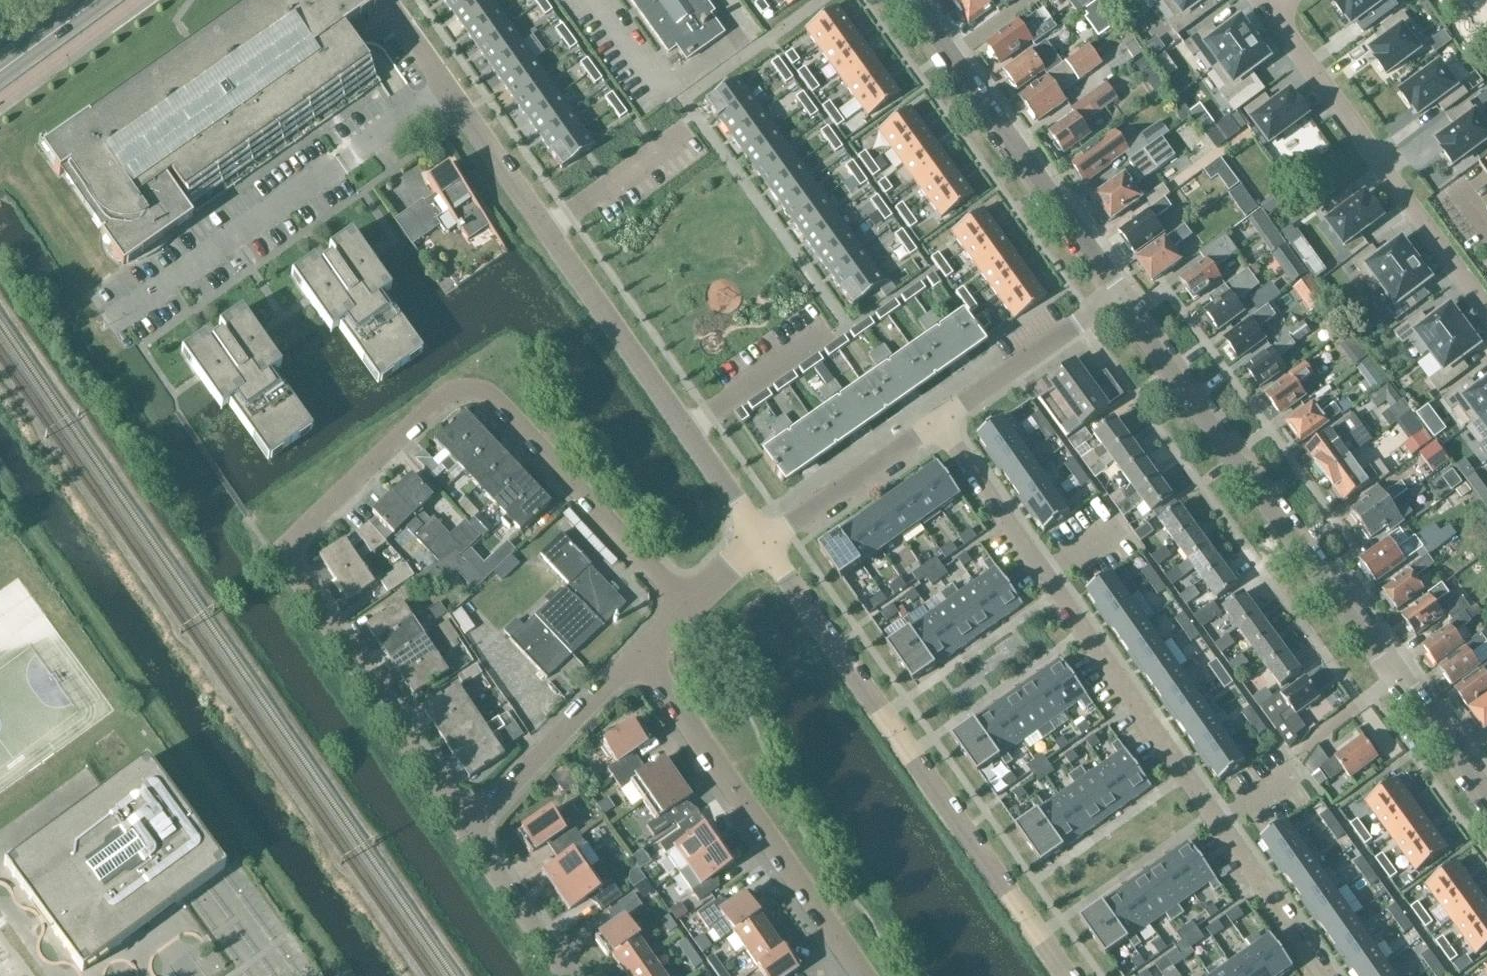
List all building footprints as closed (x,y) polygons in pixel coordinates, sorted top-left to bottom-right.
[(377,7),(372,0),(254,0),(89,118),(41,151),(59,177),(63,174),(104,233),(100,236),(104,242),(108,254),(119,262),(123,268),(128,264),(153,255),(174,232),(192,219),(182,205),(187,201),(196,213),(380,84),(343,30),(367,14),(369,20),(370,19),(369,13),(377,7)] [(453,14),(473,0),(443,0),(453,14)] [(465,32),(498,9),(491,0),(473,0),(453,14),(465,32)] [(677,47),(675,44),(695,30),(706,45),(723,33),(709,14),(713,11),(705,0),(630,0),(668,54),(677,47)] [(761,0),(754,5),(762,16),(769,11),(761,0)] [(789,8),(800,0),(783,0),(789,8)] [(966,0),(949,0),(955,8),(966,0)] [(1004,0),(966,0),(955,8),(964,21),(965,20),(970,26),(995,7),(997,11),(1007,4),(1004,0)] [(1085,10),(1098,0),(1078,0),(1085,10)] [(1086,9),(1090,13),(1087,15),(1101,34),(1117,22),(1102,0),(1099,0),(1086,9)] [(1163,2),(1176,20),(1170,25),(1178,36),(1205,16),(1197,6),(1205,0),(1165,0),(1163,2)] [(1398,7),(1393,0),(1384,0),(1382,1),(1381,0),(1340,0),(1335,4),(1345,18),(1347,16),(1353,25),(1370,12),(1378,22),(1398,7)] [(552,12),(545,2),(538,7),(545,17),(552,12)] [(805,30),(818,48),(850,25),(837,7),(805,30)] [(465,32),(477,49),(510,26),(498,9),(465,32)] [(1045,25),(1036,13),(1020,25),(1018,23),(987,46),(989,49),(988,52),(994,60),(997,60),(1000,64),(1031,41),(1035,46),(1058,29),(1052,20),(1045,25)] [(1403,14),(1382,28),(1390,39),(1373,51),(1379,60),(1377,61),(1387,75),(1419,51),(1404,30),(1411,25),(1403,14)] [(1213,71),(1255,40),(1241,21),(1220,37),(1212,26),(1185,46),(1193,57),(1200,53),(1213,71)] [(818,48),(830,66),(862,42),(850,25),(818,48)] [(522,43),(510,26),(477,49),(490,66),(522,43)] [(562,41),(569,36),(562,26),(555,31),(562,41)] [(706,45),(695,30),(675,44),(677,47),(686,59),(706,45)] [(569,36),(562,41),(570,51),(577,46),(569,36)] [(1269,59),(1255,40),(1213,71),(1227,89),(1220,93),(1229,105),(1255,85),(1248,75),(1269,59)] [(875,60),(862,42),(830,66),(842,83),(875,60)] [(534,61),(522,43),(490,66),(502,84),(534,61)] [(1032,53),(1031,52),(1005,71),(1010,79),(1009,83),(1015,90),(1017,88),(1018,91),(1045,71),(1048,76),(1064,65),(1054,53),(1047,43),(1032,53)] [(1048,78),(1021,98),(1039,122),(1067,102),(1061,94),(1103,64),(1090,46),(1064,65),(1048,76),(1048,77),(1048,78)] [(792,51),(785,57),(792,67),(799,62),(792,51)] [(778,75),(785,70),(778,59),(771,64),(778,75)] [(580,65),(587,75),(594,70),(587,60),(580,65)] [(855,100),(887,77),(875,60),(842,83),(855,100)] [(534,61),(502,84),(514,101),(547,78),(534,61)] [(1444,113),(1468,96),(1460,84),(1456,87),(1440,66),(1401,95),(1412,108),(1413,107),(1420,115),(1437,103),(1444,113)] [(1152,80),(1148,83),(1156,94),(1169,85),(1157,68),(1149,75),(1152,80)] [(805,84),(812,79),(804,69),(797,74),(805,84)] [(602,80),(594,70),(587,75),(595,85),(602,80)] [(785,70),(778,75),(786,85),(793,80),(785,70)] [(887,77),(855,100),(868,118),(900,95),(887,77)] [(547,78),(514,101),(526,118),(559,95),(547,78)] [(717,119),(750,95),(738,80),(739,79),(739,78),(705,103),(717,119)] [(819,89),(812,79),(805,84),(812,94),(819,89)] [(1075,115),(1050,133),(1056,142),(1054,146),(1060,153),(1063,152),(1065,154),(1091,136),(1082,125),(1088,120),(1089,121),(1120,99),(1108,83),(1071,110),(1075,115)] [(1477,100),(1485,111),(1486,110),(1486,93),(1477,100)] [(612,110),(619,104),(612,94),(605,99),(612,110)] [(796,99),(803,109),(810,104),(803,94),(796,99)] [(1300,103),(1299,104),(1291,94),(1274,107),(1266,97),(1246,112),(1254,123),(1255,122),(1271,143),(1309,115),(1300,103)] [(526,118),(538,135),(571,112),(559,95),(526,118)] [(717,119),(717,120),(718,119),(730,136),(762,112),(750,95),(717,119)] [(829,118),(837,113),(829,103),(822,108),(829,118)] [(1198,103),(1189,110),(1203,130),(1213,123),(1198,103)] [(619,104),(612,110),(620,120),(627,115),(619,104)] [(818,114),(810,104),(803,109),(810,119),(818,114)] [(1486,141),(1486,130),(1477,116),(1478,116),(1469,104),(1449,119),(1457,130),(1440,143),(1445,151),(1443,152),(1453,166),(1486,141)] [(891,150),(923,127),(910,109),(878,132),(891,150)] [(583,129),(571,112),(538,135),(550,152),(583,129)] [(730,136),(742,153),(774,130),(762,112),(730,136)] [(837,113),(829,118),(837,129),(844,124),(837,113)] [(1230,119),(1218,128),(1228,142),(1241,133),(1230,119)] [(1126,147),(1122,150),(1124,154),(1129,161),(1168,132),(1160,122),(1126,147)] [(923,127),(891,150),(903,167),(935,144),(923,127)] [(835,138),(827,128),(820,133),(828,143),(835,138)] [(594,146),(583,129),(550,152),(549,153),(562,170),(596,146),(595,145),(594,146)] [(787,147),(774,130),(742,153),(755,170),(787,147)] [(1083,181),(1085,183),(1124,154),(1122,150),(1126,147),(1115,132),(1082,155),(1081,158),(1071,165),(1076,171),(1076,175),(1080,181),(1083,181)] [(1135,171),(1096,198),(1104,208),(1101,210),(1110,222),(1141,200),(1133,189),(1178,156),(1165,137),(1129,163),(1135,171)] [(835,138),(828,143),(835,154),(842,149),(835,138)] [(903,167),(916,184),(948,161),(935,144),(903,167)] [(767,187),(799,164),(787,147),(755,170),(767,187)] [(865,168),(872,163),(865,153),(858,158),(865,168)] [(1306,153),(1282,171),(1290,180),(1314,163),(1306,153)] [(1220,158),(1204,170),(1212,181),(1228,169),(1220,158)] [(960,178),(948,161),(916,184),(928,201),(960,178)] [(853,178),(860,173),(852,162),(845,168),(853,178)] [(872,163),(865,168),(873,178),(880,173),(872,163)] [(799,164),(767,187),(779,204),(812,181),(799,164)] [(423,201),(394,220),(412,246),(440,226),(436,220),(447,213),(468,241),(490,226),(469,197),(474,194),(464,180),(459,183),(448,167),(426,182),(435,195),(424,203),(423,201)] [(860,173),(853,178),(860,188),(867,183),(860,173)] [(960,178),(928,201),(941,219),(973,196),(960,178)] [(1198,187),(1192,179),(1179,189),(1185,196),(1198,187)] [(885,180),(878,185),(885,195),(892,190),(885,180)] [(812,181),(779,204),(792,222),(824,199),(812,181)] [(1153,207),(1171,194),(1164,185),(1149,196),(1146,192),(1143,194),(1153,207)] [(1243,185),(1229,195),(1237,206),(1250,196),(1243,185)] [(1337,217),(1329,223),(1345,245),(1383,217),(1373,203),(1372,204),(1366,196),(1358,202),(1350,192),(1330,207),(1337,217)] [(870,202),(877,212),(884,207),(877,197),(870,202)] [(1138,221),(1121,233),(1127,241),(1125,243),(1131,252),(1133,250),(1135,253),(1162,233),(1153,220),(1171,207),(1165,198),(1137,219),(1138,221)] [(792,222),(804,239),(836,216),(824,199),(792,222)] [(895,210),(902,220),(910,215),(902,204),(895,210)] [(892,217),(884,207),(877,212),(885,222),(892,217)] [(951,233),(964,251),(996,228),(983,210),(951,233)] [(1250,221),(1273,254),(1286,245),(1263,211),(1250,221)] [(917,225),(910,215),(902,220),(910,230),(917,225)] [(849,233),(836,216),(804,239),(817,256),(849,233)] [(1008,245),(996,228),(964,251),(976,268),(1008,245)] [(1138,261),(1153,282),(1181,262),(1172,250),(1191,237),(1184,228),(1138,261)] [(895,236),(902,247),(909,242),(902,231),(895,236)] [(1297,232),(1285,241),(1292,249),(1303,241),(1297,232)] [(829,273),(861,250),(849,233),(817,256),(829,273)] [(331,333),(339,327),(378,383),(422,353),(383,297),(391,291),(351,234),(291,276),(331,333)] [(1222,280),(1214,269),(1237,253),(1225,236),(1199,254),(1205,262),(1181,280),(1188,290),(1187,290),(1194,300),(1222,280)] [(917,252),(909,242),(902,247),(910,257),(917,252)] [(1375,292),(1416,261),(1402,242),(1381,258),(1373,248),(1353,263),(1375,292)] [(976,268),(989,286),(1021,263),(1008,245),(976,268)] [(1308,274),(1287,246),(1274,257),(1294,284),(1308,274)] [(840,290),(840,291),(874,267),(861,250),(829,273),(841,290),(840,290)] [(931,259),(938,270),(945,264),(938,254),(931,259)] [(1319,261),(1307,270),(1311,276),(1316,281),(1327,273),(1319,261)] [(1416,261),(1375,292),(1375,293),(1383,287),(1396,304),(1388,310),(1397,321),(1417,306),(1409,296),(1431,280),(1416,261)] [(1033,280),(1021,263),(989,286),(1001,303),(1033,280)] [(953,275),(945,264),(938,270),(946,280),(953,275)] [(885,283),(874,267),(840,291),(852,308),(886,283),(886,282),(885,283)] [(1225,287),(1230,293),(1205,312),(1219,331),(1245,313),(1237,302),(1260,286),(1248,270),(1225,287)] [(932,274),(925,279),(932,289),(940,284),(932,274)] [(1311,276),(1294,288),(1304,300),(1321,288),(1316,281),(1311,276)] [(1046,298),(1033,280),(1001,303),(1014,321),(1046,298)] [(920,283),(909,290),(914,297),(925,290),(920,283)] [(1259,311),(1280,296),(1274,288),(1253,303),(1259,311)] [(956,294),(963,304),(970,299),(963,289),(956,294)] [(909,290),(899,298),(904,305),(914,297),(909,290)] [(1266,340),(1259,329),(1289,308),(1281,297),(1233,331),(1234,332),(1225,339),(1240,359),(1266,340)] [(978,309),(970,299),(963,304),(971,314),(978,309)] [(894,301),(884,308),(889,315),(899,308),(894,301)] [(884,308),(873,315),(879,323),(889,315),(884,308)] [(1418,334),(1431,353),(1465,327),(1451,308),(1429,324),(1421,314),(1395,334),(1403,345),(1418,334)] [(268,460),(304,435),(312,429),(273,373),(281,368),(241,311),(181,353),(221,410),(229,404),(268,460)] [(941,323),(933,311),(918,321),(926,333),(941,323)] [(912,350),(932,379),(982,344),(962,315),(941,330),(938,329),(935,332),(935,334),(912,350)] [(982,316),(975,321),(983,331),(990,326),(982,316)] [(868,319),(858,326),(863,333),(874,326),(868,319)] [(1303,323),(1289,333),(1296,343),(1310,333),(1303,323)] [(858,326),(848,333),(853,341),(863,333),(858,326)] [(1479,346),(1465,327),(1431,353),(1445,371),(1430,381),(1439,393),(1465,373),(1458,363),(1479,346)] [(843,337),(833,344),(838,351),(848,344),(843,337)] [(1296,347),(1289,338),(1246,369),(1260,388),(1285,370),(1278,360),(1296,347)] [(1357,341),(1345,350),(1358,367),(1370,358),(1357,341)] [(833,344),(822,351),(827,358),(838,351),(833,344)] [(883,345),(868,356),(877,369),(892,358),(883,345)] [(863,385),(882,413),(932,379),(912,350),(892,364),(889,363),(885,367),(884,370),(863,385)] [(817,355),(807,362),(812,369),(822,362),(817,355)] [(1311,360),(1306,364),(1313,375),(1319,371),(1311,360)] [(807,362),(796,369),(802,376),(812,369),(807,362)] [(1049,376),(1031,389),(1068,439),(1109,409),(1076,364),(1052,381),(1049,376)] [(1276,386),(1278,389),(1267,397),(1280,414),(1305,396),(1298,386),(1313,375),(1306,364),(1276,386)] [(1376,365),(1364,374),(1376,392),(1389,383),(1376,365)] [(792,373),(781,380),(787,387),(797,380),(792,373)] [(781,380),(771,387),(776,394),(787,387),(781,380)] [(833,380),(818,391),(827,404),(842,393),(833,380)] [(1486,413),(1486,383),(1477,390),(1470,380),(1443,400),(1452,411),(1458,407),(1472,425),(1486,413)] [(1372,397),(1379,407),(1389,400),(1396,409),(1406,402),(1391,383),(1372,397)] [(813,420),(833,448),(882,413),(863,385),(842,400),(839,399),(837,401),(836,401),(836,404),(813,420)] [(761,394),(756,398),(761,405),(767,401),(771,398),(766,391),(761,394)] [(751,401),(746,405),(751,412),(756,408),(761,405),(756,398),(751,401)] [(1322,414),(1314,403),(1286,423),(1301,443),(1341,414),(1335,405),(1322,414)] [(743,407),(736,412),(743,422),(750,417),(743,407)] [(1041,429),(1049,423),(1040,410),(1032,416),(1041,429)] [(465,413),(434,442),(449,458),(480,429),(465,413)] [(1472,425),(1485,442),(1479,447),(1486,458),(1486,413),(1472,425)] [(1363,428),(1353,415),(1309,448),(1317,459),(1314,462),(1324,476),(1350,458),(1340,445),(1363,428)] [(784,416),(768,426),(777,439),(793,428),(784,416)] [(995,461),(1020,443),(1003,419),(978,437),(995,461)] [(1116,419),(1094,435),(1103,447),(1095,453),(1093,451),(1082,460),(1089,469),(1131,439),(1116,419)] [(762,455),(782,483),(833,448),(813,420),(791,435),(789,434),(786,437),(786,438),(762,455)] [(1049,423),(1041,429),(1050,441),(1058,436),(1049,423)] [(456,466),(459,469),(463,473),(494,444),(480,429),(449,458),(441,466),(448,474),(456,466)] [(1086,429),(1069,441),(1076,451),(1093,439),(1086,429)] [(1425,430),(1404,445),(1413,456),(1433,441),(1425,430)] [(1114,463),(1122,474),(1123,474),(1145,458),(1131,439),(1089,469),(1096,479),(1108,470),(1106,469),(1114,463)] [(1020,443),(995,461),(1012,485),(1037,467),(1020,443)] [(463,473),(471,482),(477,488),(508,459),(494,444),(463,473)] [(1437,444),(1421,456),(1433,473),(1450,461),(1437,444)] [(415,459),(431,475),(440,467),(424,451),(415,459)] [(1066,464),(1075,476),(1083,471),(1074,458),(1066,464)] [(1145,458),(1123,474),(1132,486),(1123,492),(1122,490),(1110,499),(1117,508),(1159,478),(1145,458)] [(1324,476),(1335,489),(1338,487),(1347,500),(1377,477),(1380,481),(1389,474),(1379,461),(1362,474),(1350,458),(1324,476)] [(477,488),(485,497),(491,503),(522,474),(508,459),(477,488)] [(920,479),(942,510),(961,496),(939,465),(920,479)] [(1029,509),(1054,491),(1037,467),(1012,485),(1029,509)] [(1083,471),(1075,476),(1084,489),(1092,484),(1083,471)] [(502,515),(504,518),(536,488),(522,474),(491,503),(487,506),(494,514),(498,511),(502,515)] [(1475,474),(1466,481),(1474,491),(1483,485),(1475,474)] [(411,476),(392,495),(435,540),(444,531),(433,520),(430,523),(419,511),(432,498),(411,476)] [(1144,503),(1144,504),(1152,514),(1173,497),(1159,478),(1117,508),(1124,518),(1144,503)] [(942,510),(920,479),(900,493),(922,524),(942,510)] [(1356,524),(1359,522),(1362,526),(1415,487),(1409,479),(1403,484),(1402,482),(1384,495),(1379,488),(1365,498),(1368,503),(1350,515),(1356,524)] [(1421,483),(1415,487),(1362,526),(1364,530),(1362,532),(1368,541),(1386,528),(1389,532),(1403,522),(1397,513),(1427,491),(1421,483)] [(1466,484),(1456,491),(1462,499),(1472,492),(1466,484)] [(536,488),(504,518),(501,521),(509,530),(513,526),(519,533),(551,504),(541,494),(536,488)] [(1054,491),(1029,509),(1046,533),(1071,515),(1054,491)] [(922,524),(900,493),(880,507),(902,538),(922,524)] [(414,537),(413,538),(431,558),(451,539),(449,537),(444,531),(435,540),(392,495),(372,513),(393,535),(403,525),(414,537)] [(1195,526),(1180,506),(1160,521),(1175,541),(1195,526)] [(860,521),(882,552),(902,538),(880,507),(860,521)] [(431,558),(437,564),(438,563),(455,553),(455,554),(457,552),(462,557),(481,539),(465,521),(449,537),(451,539),(431,558)] [(882,552),(860,521),(840,535),(862,566),(882,552)] [(1369,573),(1376,583),(1417,553),(1422,560),(1457,534),(1450,524),(1441,531),(1436,523),(1398,551),(1390,540),(1361,561),(1362,563),(1361,568),(1365,572),(1369,573)] [(359,564),(350,551),(362,542),(371,555),(385,544),(368,526),(357,533),(358,534),(345,543),(344,542),(319,559),(334,581),(359,564)] [(1135,535),(1141,542),(1153,533),(1148,526),(1135,535)] [(1209,546),(1195,526),(1175,541),(1189,560),(1209,546)] [(961,538),(967,546),(980,537),(974,529),(961,538)] [(546,683),(626,607),(623,604),(589,568),(591,567),(561,535),(538,557),(567,588),(521,633),(514,626),(507,632),(513,639),(509,642),(546,683)] [(862,566),(840,535),(820,549),(842,580),(862,566)] [(499,565),(515,550),(507,542),(485,563),(471,549),(462,558),(483,580),(492,572),(499,565)] [(941,552),(947,560),(960,551),(954,543),(941,552)] [(1223,565),(1209,546),(1189,560),(1203,580),(1223,565)] [(1171,557),(1165,550),(1153,559),(1159,566),(1171,557)] [(455,553),(438,563),(449,575),(463,566),(455,554),(455,553)] [(965,568),(973,562),(967,554),(959,560),(965,568)] [(1398,611),(1402,608),(1425,591),(1416,578),(1435,565),(1429,556),(1399,577),(1401,579),(1384,591),(1389,599),(1386,601),(1393,610),(1396,608),(1398,611)] [(935,572),(943,566),(937,558),(925,567),(930,575),(935,572)] [(990,573),(976,584),(1002,621),(1023,605),(992,560),(984,565),(990,573)] [(437,564),(411,580),(420,594),(449,575),(438,563),(437,564)] [(374,586),(359,564),(334,581),(349,603),(374,586)] [(405,565),(380,582),(388,594),(413,577),(405,565)] [(499,565),(492,572),(501,581),(509,574),(499,565)] [(1238,585),(1223,565),(1203,580),(1218,600),(1238,585)] [(949,575),(943,566),(935,572),(941,581),(949,575)] [(1151,584),(1159,579),(1150,566),(1142,572),(1151,584)] [(918,584),(926,578),(930,575),(925,567),(912,576),(918,584)] [(1180,569),(1167,579),(1173,586),(1186,577),(1180,569)] [(473,571),(465,580),(474,590),(483,581),(473,571)] [(930,575),(926,578),(932,586),(941,581),(935,572),(930,575)] [(1087,592),(1104,616),(1129,598),(1113,575),(1087,592)] [(1168,591),(1159,579),(1151,584),(1160,597),(1168,591)] [(889,589),(895,597),(907,588),(902,580),(889,589)] [(955,586),(948,591),(980,636),(1002,621),(976,584),(961,594),(955,586)] [(1444,616),(1438,608),(1435,605),(1448,595),(1442,585),(1414,605),(1416,608),(1403,618),(1409,627),(1409,629),(1412,635),(1415,635),(1416,637),(1444,616)] [(1181,598),(1187,605),(1199,595),(1194,588),(1181,598)] [(912,604),(920,598),(915,590),(906,596),(912,604)] [(947,604),(932,615),(958,651),(980,636),(948,591),(941,596),(947,604)] [(869,603),(875,611),(887,602),(882,594),(869,603)] [(1244,594),(1224,608),(1238,628),(1259,613),(1244,594)] [(1104,616),(1121,640),(1146,622),(1129,598),(1104,616)] [(1446,612),(1454,623),(1466,614),(1464,612),(1470,608),(1463,599),(1446,612)] [(405,612),(403,608),(400,603),(366,627),(377,644),(412,620),(405,612)] [(1214,604),(1197,618),(1204,627),(1221,614),(1214,604)] [(415,605),(405,612),(412,620),(422,614),(415,605)] [(890,620),(899,614),(893,605),(884,611),(890,620)] [(1184,631),(1192,626),(1183,613),(1175,619),(1184,631)] [(1238,628),(1244,636),(1253,648),(1273,633),(1259,613),(1238,628)] [(1472,623),(1466,614),(1454,623),(1450,626),(1451,628),(1424,647),(1437,665),(1465,645),(1457,634),(1472,623)] [(904,621),(910,630),(936,667),(958,651),(932,615),(917,625),(911,616),(904,621)] [(423,637),(412,620),(377,644),(389,661),(423,637)] [(1163,646),(1146,622),(1121,640),(1138,663),(1163,646)] [(1201,638),(1192,626),(1184,631),(1193,644),(1201,638)] [(914,682),(936,667),(910,630),(888,645),(914,682)] [(1273,633),(1253,648),(1267,667),(1287,652),(1273,633)] [(1440,669),(1453,687),(1480,667),(1472,655),(1486,644),(1486,643),(1481,635),(1465,646),(1467,649),(1440,669)] [(435,654),(423,637),(389,661),(400,678),(435,654)] [(1230,637),(1217,646),(1223,653),(1235,644),(1230,637)] [(1179,669),(1163,646),(1138,663),(1154,687),(1179,669)] [(1267,667),(1282,687),(1302,672),(1287,652),(1267,667)] [(447,673),(435,654),(400,678),(412,697),(447,673)] [(1244,656),(1232,666),(1237,673),(1250,663),(1244,656)] [(1040,675),(1066,712),(1081,701),(1087,710),(1094,705),(1062,660),(1040,675)] [(1218,679),(1226,673),(1217,660),(1209,666),(1218,679)] [(462,673),(468,682),(481,673),(476,665),(462,673)] [(1456,691),(1469,709),(1486,696),(1486,665),(1481,669),(1483,671),(1456,691)] [(1196,693),(1179,669),(1154,687),(1171,711),(1196,693)] [(1226,673),(1218,679),(1227,691),(1235,686),(1226,673)] [(1018,691),(1050,736),(1057,731),(1051,722),(1066,712),(1040,675),(1018,691)] [(1303,733),(1293,720),(1322,699),(1308,680),(1294,690),(1291,687),(1262,708),(1291,748),(1303,733)] [(463,695),(457,687),(422,710),(433,728),(472,701),(467,692),(463,695)] [(1269,690),(1256,700),(1262,707),(1275,698),(1269,690)] [(1336,690),(1327,696),(1333,705),(1342,698),(1336,690)] [(1050,736),(1018,691),(996,706),(1022,743),(1037,732),(1043,741),(1050,736)] [(1188,735),(1213,717),(1196,693),(1171,711),(1188,735)] [(1471,711),(1477,719),(1475,720),(1482,729),(1484,728),(1485,731),(1486,730),(1486,700),(1471,711)] [(473,701),(472,701),(433,728),(444,745),(479,721),(468,704),(473,701)] [(1022,743),(996,706),(974,721),(1000,758),(1006,767),(1014,762),(1008,753),(1022,743)] [(1252,726),(1260,720),(1251,708),(1243,713),(1252,726)] [(1229,741),(1213,717),(1188,735),(1204,758),(1229,741)] [(502,725),(514,742),(524,735),(512,718),(502,725)] [(484,728),(479,721),(444,745),(456,762),(491,737),(503,729),(497,720),(484,728)] [(1260,720),(1252,726),(1261,739),(1269,733),(1260,720)] [(1000,758),(974,721),(952,737),(979,774),(1000,758)] [(1083,736),(1091,731),(1085,722),(1077,728),(1083,736)] [(628,756),(650,742),(636,723),(603,745),(616,764),(608,770),(614,780),(635,766),(628,756)] [(1092,750),(1101,744),(1095,736),(1087,742),(1092,750)] [(491,737),(456,762),(468,780),(503,756),(491,737)] [(1351,779),(1379,758),(1363,737),(1323,767),(1332,780),(1345,771),(1351,779)] [(1061,752),(1069,746),(1064,738),(1055,744),(1061,752)] [(1246,765),(1229,741),(1204,758),(1221,782),(1246,765)] [(1104,766),(1130,803),(1152,787),(1120,742),(1113,747),(1119,755),(1104,766)] [(1071,765),(1079,760),(1073,751),(1065,757),(1071,765)] [(1035,762),(1041,770),(1049,764),(1043,756),(1035,762)] [(225,869),(146,761),(4,865),(82,973),(225,869)] [(614,780),(621,790),(630,784),(643,802),(676,780),(663,761),(642,776),(635,766),(614,780)] [(1041,770),(1035,762),(1027,768),(1033,776),(1041,770)] [(1055,772),(1049,764),(1041,770),(1047,778),(1055,772)] [(1130,803),(1104,766),(1089,776),(1083,768),(1076,773),(1108,818),(1130,803)] [(1047,778),(1041,770),(1033,776),(1039,784),(1047,778)] [(1320,771),(1312,777),(1319,788),(1328,782),(1320,771)] [(1060,797),(1086,834),(1108,818),(1076,773),(1069,778),(1075,786),(1060,797)] [(1009,788),(1017,783),(1011,774),(1003,780),(1009,788)] [(643,802),(656,821),(647,827),(654,837),(675,823),(668,813),(689,798),(676,780),(643,802)] [(1366,803),(1379,821),(1411,797),(1398,780),(1366,803)] [(1019,802),(1027,796),(1021,788),(1013,794),(1019,802)] [(1086,834),(1060,797),(1045,807),(1039,799),(1032,804),(1038,812),(1064,849),(1086,834)] [(1423,815),(1411,797),(1379,821),(1391,838),(1423,815)] [(1320,816),(1329,828),(1337,822),(1328,810),(1320,816)] [(551,839),(558,849),(579,835),(572,825),(563,831),(550,812),(516,835),(530,854),(551,839)] [(1064,849),(1038,812),(1016,828),(1042,865),(1064,849)] [(1404,855),(1436,832),(1423,815),(1391,838),(1404,855)] [(1351,825),(1358,835),(1365,830),(1358,820),(1351,825)] [(1278,864),(1303,846),(1287,822),(1261,840),(1278,864)] [(1337,822),(1329,828),(1338,841),(1346,835),(1337,822)] [(667,855),(679,873),(721,844),(708,826),(687,840),(680,830),(659,845),(667,855)] [(1373,841),(1365,830),(1358,835),(1366,846),(1373,841)] [(1436,832),(1404,855),(1417,873),(1449,850),(1436,832)] [(565,859),(543,873),(556,892),(590,869),(577,851),(586,845),(579,835),(558,849),(565,859)] [(1168,857),(1194,894),(1209,883),(1215,892),(1222,887),(1190,842),(1168,857)] [(721,844),(679,873),(699,902),(720,888),(713,878),(734,863),(721,844)] [(1303,846),(1278,864),(1295,888),(1320,870),(1303,846)] [(1376,859),(1383,870),(1390,865),(1383,854),(1376,859)] [(1180,904),(1194,894),(1168,857),(1146,873),(1178,918),(1186,913),(1180,904)] [(1363,875),(1371,869),(1362,857),(1354,863),(1363,875)] [(590,869),(556,892),(570,911),(591,896),(601,911),(621,898),(610,882),(611,881),(598,863),(590,869)] [(1426,886),(1439,904),(1471,881),(1458,863),(1426,886)] [(1390,865),(1383,870),(1391,880),(1398,875),(1390,865)] [(1371,869),(1363,875),(1372,888),(1380,882),(1371,869)] [(1320,870),(1295,888),(1311,911),(1337,894),(1320,870)] [(1124,888),(1151,925),(1165,915),(1171,923),(1178,918),(1146,873),(1124,888)] [(1484,898),(1471,881),(1439,904),(1452,921),(1484,898)] [(1151,925),(1124,888),(1103,904),(1129,940),(1135,949),(1142,944),(1136,935),(1151,925)] [(698,914),(705,925),(710,931),(712,930),(719,941),(733,931),(733,932),(759,915),(763,913),(749,893),(728,908),(721,898),(698,914)] [(612,955),(637,938),(624,919),(643,906),(634,894),(608,912),(616,924),(595,939),(608,958),(612,955)] [(1337,894),(1311,911),(1328,935),(1353,917),(1337,894)] [(1452,921),(1464,938),(1486,921),(1486,902),(1484,898),(1452,921)] [(1419,918),(1426,913),(1418,903),(1411,908),(1419,918)] [(1129,940),(1103,904),(1081,919),(1107,956),(1129,940)] [(1388,910),(1397,922),(1405,917),(1396,904),(1388,910)] [(1214,905),(1206,910),(1211,919),(1220,913),(1214,905)] [(1245,915),(1239,907),(1227,916),(1232,924),(1245,915)] [(1426,913),(1419,918),(1426,929),(1433,924),(1426,913)] [(759,915),(733,932),(746,950),(771,933),(759,915)] [(670,932),(677,928),(669,916),(662,921),(670,932)] [(1370,941),(1353,917),(1328,935),(1345,959),(1370,941)] [(1405,917),(1397,922),(1406,935),(1414,929),(1405,917)] [(1225,929),(1219,921),(1207,930),(1212,938),(1225,929)] [(1464,938),(1477,956),(1486,949),(1486,921),(1464,938)] [(1185,928),(1191,937),(1199,931),(1193,923),(1185,928)] [(1183,943),(1187,940),(1191,937),(1185,928),(1177,934),(1183,943)] [(1199,931),(1191,937),(1187,940),(1192,948),(1205,939),(1199,931)] [(784,951),(783,950),(771,933),(746,950),(758,968),(784,951)] [(1252,951),(1270,975),(1283,975),(1294,968),(1272,937),(1252,951)] [(1436,943),(1444,953),(1451,948),(1443,937),(1436,943)] [(650,956),(637,938),(612,955),(625,973),(650,956)] [(1187,940),(1183,943),(1174,949),(1179,957),(1192,948),(1187,940)] [(687,957),(694,952),(686,941),(679,945),(687,957)] [(1162,941),(1153,947),(1159,955),(1167,949),(1162,941)] [(1345,959),(1357,975),(1371,975),(1387,965),(1370,941),(1345,959)] [(764,975),(788,975),(801,967),(787,948),(783,950),(784,951),(758,968),(764,975)] [(1458,958),(1451,948),(1444,953),(1451,963),(1458,958)] [(1240,975),(1270,975),(1252,951),(1232,965),(1240,975)] [(1431,969),(1439,964),(1430,951),(1422,957),(1431,969)] [(694,952),(687,957),(695,969),(702,964),(694,952)] [(657,965),(650,956),(625,973),(627,975),(659,975),(662,974),(657,965)] [(714,956),(707,961),(715,972),(722,968),(714,956)] [(1140,956),(1131,962),(1137,970),(1146,965),(1140,956)] [(1173,966),(1167,958),(1154,967),(1160,975),(1173,966)] [(1431,969),(1436,975),(1448,975),(1439,964),(1431,969)] [(1217,975),(1240,975),(1232,965),(1217,975)] [(1371,975),(1394,975),(1387,965),(1371,975)] [(722,968),(715,972),(718,975),(728,975),(722,968)]
